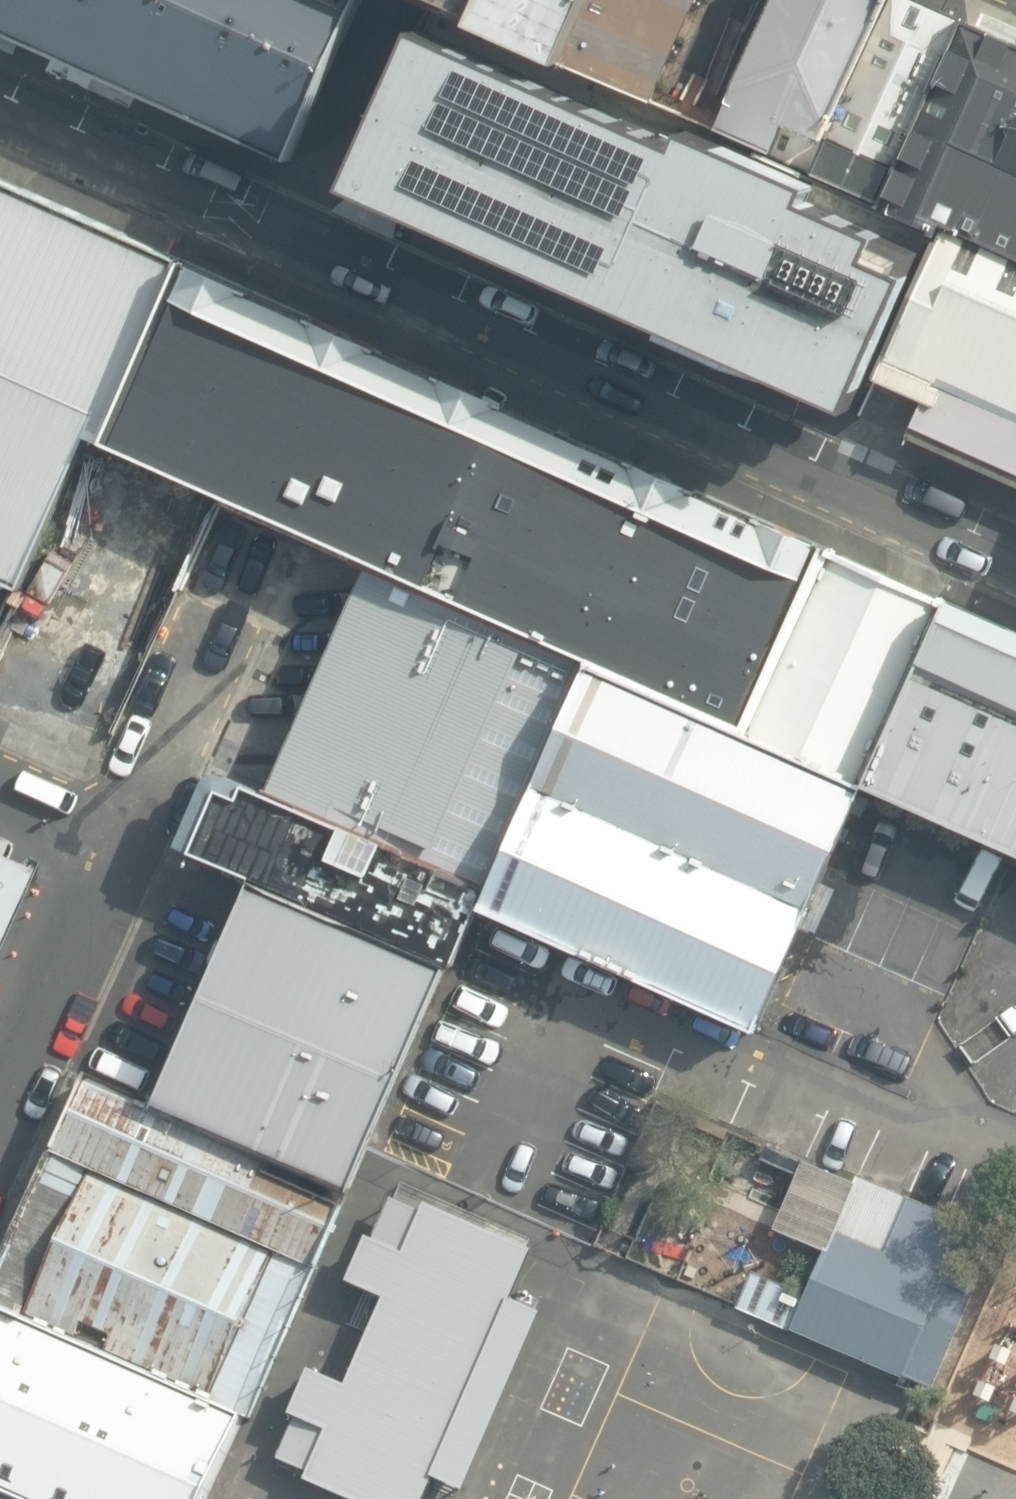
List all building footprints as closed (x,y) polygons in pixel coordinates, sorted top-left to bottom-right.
[(284,158),(354,0),(0,0),(0,35),(284,158)] [(569,57),(593,0),(437,0),(569,57)] [(569,57),(666,100),(713,0),(593,0),(569,57)] [(718,121),(813,164),(824,138),(887,0),(773,0),(718,121)] [(917,0),(887,0),(824,138),(895,170),(961,20),(917,0)] [(961,20),(895,170),(885,197),(1015,255),(1015,45),(961,20)] [(415,21),(339,190),(842,416),(912,263),(867,243),(874,227),(803,194),(812,174),(712,129),(703,150),(415,21)] [(0,179),(0,584),(19,592),(87,440),(98,443),(102,445),(186,261),(0,179)] [(949,237),(867,419),(1015,483),(1015,266),(949,237)] [(370,566),(587,664),(746,735),(829,549),(186,261),(102,445),(226,501),(370,566)] [(863,787),(948,600),(829,549),(746,735),(863,787)] [(270,792),(488,888),(587,664),(370,566),(270,792)] [(948,600),(863,787),(1015,855),(1015,630),(948,600)] [(746,735),(587,664),(488,888),(480,907),(761,1031),(863,787),(746,735)] [(453,967),(480,907),(488,888),(270,792),(210,766),(175,845),(253,879),(449,965),(453,967)] [(370,1147),(449,965),(253,879),(154,1103),(351,1191),(370,1147)] [(17,890),(0,883),(0,929),(17,890)] [(154,1103),(93,1075),(0,1269),(0,1317),(247,1422),(351,1191),(154,1103)] [(773,1234),(826,1257),(808,1298),(792,1334),(904,1383),(905,1380),(934,1393),(978,1293),(949,1281),(973,1227),(859,1177),(855,1187),(804,1164),(802,1168),(773,1234)] [(426,1208),(423,1214),(391,1201),(374,1244),(367,1241),(348,1286),(385,1302),(347,1387),(313,1372),(291,1417),(297,1420),(278,1463),(309,1477),(306,1485),(339,1498),(428,1498),(435,1481),(466,1495),(543,1315),(513,1302),(533,1255),(426,1208)] [(738,1311),(792,1334),(808,1298),(754,1274),(739,1307),(738,1311)] [(247,1422),(0,1317),(0,1498),(3,1498),(212,1498),(247,1422)]
